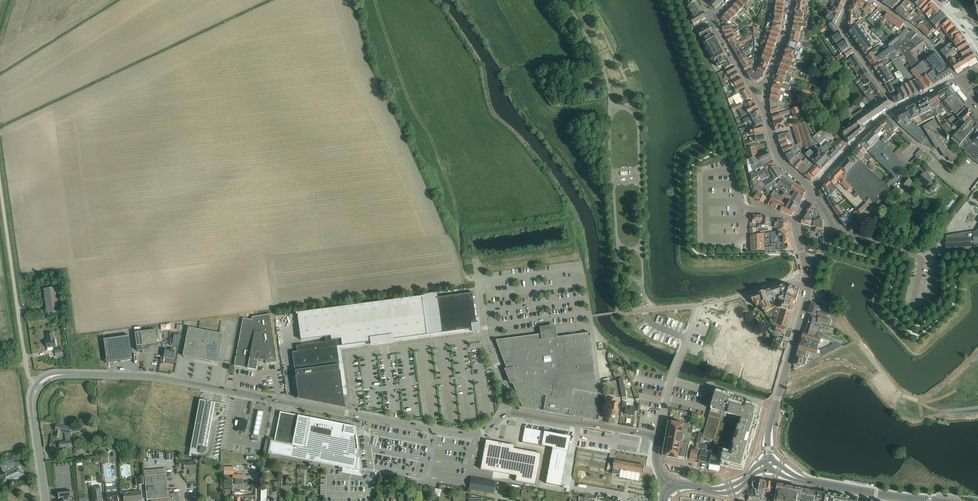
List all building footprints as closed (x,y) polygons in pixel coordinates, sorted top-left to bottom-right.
[(686,0),(689,5),(687,6),(687,7),(687,8),(688,9),(692,15),(692,16),(693,17),(693,18),(691,19),(694,24),(701,20),(702,21),(706,18),(704,15),(703,16),(702,13),(701,13),(700,12),(700,11),(699,10),(699,9),(698,9),(698,7),(697,6),(696,5),(696,4),(695,3),(696,2),(695,1),(695,0),(686,0)] [(715,0),(713,0),(710,4),(715,9),(720,4),(715,0)] [(742,0),(740,0),(736,4),(742,9),(744,7),(748,10),(750,8),(742,0)] [(850,12),(854,12),(860,16),(861,13),(857,11),(858,8),(859,8),(862,9),(866,2),(861,0),(856,0),(854,1),(850,12)] [(882,3),(892,9),(901,0),(877,0),(882,3)] [(918,6),(924,0),(906,0),(901,6),(899,6),(895,12),(904,18),(906,20),(910,15),(918,6)] [(910,15),(906,20),(909,22),(930,1),(929,0),(924,0),(918,6),(910,15)] [(826,7),(826,8),(829,10),(829,11),(839,16),(842,11),(844,7),(835,3),(833,1),(829,9),(826,7)] [(930,1),(909,22),(912,24),(923,13),(932,4),(930,1)] [(866,2),(862,9),(862,10),(865,11),(862,17),(864,18),(865,15),(870,5),(866,2)] [(742,9),(736,4),(736,3),(732,8),(738,14),(740,16),(744,11),(742,9)] [(938,10),(932,4),(923,13),(912,24),(917,27),(920,23),(927,19),(932,14),(933,15),(938,10)] [(823,5),(821,9),(827,12),(826,15),(825,15),(824,17),(824,18),(827,19),(829,21),(832,23),(834,26),(835,26),(835,25),(835,24),(838,18),(839,16),(829,11),(829,10),(826,8),(826,7),(823,5)] [(865,15),(864,18),(866,19),(869,13),(871,14),(874,10),(874,11),(876,7),(870,5),(865,15)] [(806,7),(796,6),(795,13),(804,14),(805,8),(806,8),(806,7)] [(738,14),(732,8),(728,12),(734,17),(738,14)] [(880,22),(888,13),(887,14),(878,8),(867,20),(874,26),(875,25),(878,21),(879,21),(880,22)] [(920,23),(917,27),(921,30),(927,37),(931,34),(928,30),(933,26),(936,29),(939,26),(947,18),(940,10),(940,11),(938,10),(933,15),(932,14),(927,19),(920,23)] [(728,12),(724,16),(730,21),(732,23),(733,22),(734,23),(737,20),(734,17),(728,12)] [(849,27),(848,31),(853,28),(853,23),(853,19),(858,19),(861,17),(859,16),(860,16),(854,12),(850,12),(849,22),(849,27)] [(795,16),(794,20),(803,21),(804,14),(795,13),(795,16)] [(896,18),(888,13),(880,22),(879,21),(878,21),(883,26),(884,24),(890,27),(892,24),(896,18)] [(730,21),(724,16),(721,20),(723,21),(726,24),(727,26),(730,25),(728,23),(730,21)] [(904,24),(896,18),(892,24),(890,27),(893,30),(895,26),(900,29),(904,24)] [(947,18),(939,26),(936,29),(933,26),(928,30),(931,34),(933,32),(936,36),(940,33),(951,23),(947,18)] [(794,24),(793,26),(804,27),(807,28),(807,25),(806,24),(806,21),(803,21),(794,20),(794,24)] [(726,24),(723,21),(722,23),(722,26),(723,32),(733,30),(732,25),(730,25),(727,26),(726,24)] [(832,23),(829,21),(826,23),(828,25),(834,34),(838,31),(835,26),(834,26),(832,23)] [(769,27),(772,29),(780,32),(782,25),(781,25),(770,23),(769,27)] [(951,23),(940,33),(942,35),(939,38),(941,40),(946,35),(955,27),(951,23)] [(721,67),(723,66),(725,69),(733,65),(732,64),(732,63),(731,62),(730,60),(729,60),(728,61),(727,59),(728,59),(727,59),(726,57),(725,56),(727,55),(726,54),(725,52),(723,53),(721,49),(723,48),(722,46),(721,44),(720,43),(719,42),(718,43),(716,40),(717,39),(717,38),(716,36),(715,35),(714,36),(713,35),(714,35),(713,35),(712,33),(711,32),(712,31),(711,29),(711,28),(710,25),(706,28),(698,33),(701,38),(703,37),(703,38),(704,39),(703,39),(704,39),(705,41),(704,41),(705,41),(703,42),(704,42),(705,42),(706,44),(705,45),(708,49),(712,54),(711,55),(713,59),(714,58),(715,61),(714,62),(715,62),(718,60),(721,67)] [(804,27),(793,26),(792,32),(803,34),(805,35),(805,32),(803,32),(804,27)] [(853,28),(848,31),(849,32),(852,36),(860,30),(856,26),(853,28)] [(768,30),(767,32),(778,37),(780,32),(772,29),(769,27),(768,30)] [(946,35),(952,42),(947,46),(941,51),(945,57),(953,51),(952,49),(954,47),(959,44),(965,41),(960,33),(955,27),(946,35)] [(733,30),(723,32),(727,38),(730,43),(736,39),(735,37),(738,35),(737,32),(740,31),(739,29),(733,30)] [(879,38),(884,33),(879,29),(875,33),(879,38)] [(897,36),(887,44),(889,47),(894,43),(899,39),(901,41),(906,37),(910,32),(906,29),(898,38),(897,36)] [(860,30),(852,36),(855,40),(863,35),(860,30)] [(894,43),(899,49),(903,55),(905,58),(914,69),(929,88),(935,85),(924,71),(919,65),(917,62),(915,60),(913,57),(909,52),(916,47),(915,46),(913,44),(910,41),(917,34),(912,30),(910,32),(906,37),(901,41),(899,39),(894,43)] [(834,34),(829,37),(832,41),(841,35),(838,31),(834,34)] [(778,37),(767,32),(765,37),(776,42),(778,37)] [(792,32),(790,40),(798,42),(799,43),(801,43),(802,39),(803,34),(792,32)] [(917,34),(910,41),(913,44),(921,37),(917,34)] [(841,35),(832,41),(835,45),(844,39),(841,35)] [(863,35),(855,40),(858,45),(866,39),(863,35)] [(744,41),(732,47),(735,52),(742,49),(740,46),(748,42),(748,41),(752,39),(752,36),(747,39),(744,41)] [(765,38),(763,43),(775,47),(776,42),(765,37),(765,38)] [(925,41),(921,37),(913,44),(915,46),(916,47),(918,46),(925,41)] [(736,39),(730,43),(732,47),(744,41),(743,39),(738,42),(736,39)] [(846,43),(844,39),(835,45),(837,49),(846,43)] [(869,43),(866,39),(858,45),(861,49),(869,43)] [(790,40),(787,49),(801,54),(805,44),(801,43),(799,43),(798,42),(790,40)] [(953,51),(945,57),(948,60),(956,54),(959,52),(969,46),(965,41),(959,44),(954,47),(952,49),(953,51)] [(775,47),(763,43),(762,42),(761,45),(766,47),(765,49),(773,52),(775,47)] [(850,47),(846,43),(837,49),(841,54),(843,52),(845,51),(845,50),(850,47)] [(872,48),(869,43),(861,49),(865,55),(868,53),(867,52),(872,48)] [(878,56),(875,58),(873,59),(873,60),(870,62),(873,66),(882,60),(882,61),(889,56),(892,61),(902,55),(899,49),(894,43),(889,47),(884,51),(880,55),(878,56)] [(742,49),(735,52),(738,57),(744,53),(753,48),(753,45),(743,51),(742,49)] [(972,52),(969,46),(959,52),(963,58),(961,59),(963,58),(972,52)] [(845,51),(843,52),(847,57),(853,53),(850,47),(845,50),(845,51)] [(801,54),(787,49),(784,55),(784,56),(797,60),(799,61),(801,54)] [(873,59),(875,58),(874,55),(878,52),(875,49),(869,53),(870,54),(866,57),(870,62),(873,60),(873,59)] [(744,53),(738,57),(741,62),(747,58),(746,55),(751,52),(750,50),(744,53)] [(924,61),(927,64),(935,73),(941,81),(942,80),(952,73),(946,66),(935,52),(924,61)] [(975,58),(972,52),(963,58),(967,64),(968,63),(975,58)] [(961,59),(957,54),(954,56),(957,61),(957,62),(961,68),(967,64),(963,58),(961,59)] [(850,58),(848,60),(849,61),(851,64),(850,65),(852,67),(855,65),(856,67),(861,63),(855,55),(851,58),(850,58)] [(797,60),(784,56),(782,62),(791,65),(794,67),(797,60)] [(747,58),(741,62),(743,67),(752,62),(754,61),(754,58),(750,60),(748,60),(747,58)] [(900,61),(898,58),(892,62),(897,70),(898,70),(899,71),(901,74),(902,76),(913,96),(919,93),(914,85),(912,81),(914,80),(913,78),(910,74),(910,75),(909,73),(900,61)] [(914,69),(905,58),(900,61),(909,73),(910,75),(910,74),(913,78),(915,77),(911,71),(914,69)] [(957,62),(954,58),(949,62),(955,71),(961,68),(957,62)] [(762,59),(759,69),(766,72),(769,62),(762,59)] [(886,66),(890,63),(887,59),(881,63),(880,62),(873,67),(877,72),(883,68),(883,67),(886,66)] [(924,61),(919,65),(924,71),(935,85),(941,81),(935,73),(927,64),(924,61)] [(755,67),(752,62),(743,67),(746,72),(753,68),(755,67)] [(782,62),(780,68),(788,71),(797,74),(798,70),(790,68),(791,65),(782,62)] [(855,65),(852,67),(853,69),(857,74),(858,74),(861,72),(865,69),(861,63),(856,67),(855,65)] [(725,78),(737,71),(736,71),(737,71),(734,66),(726,70),(728,73),(724,75),(725,78)] [(880,76),(889,70),(886,66),(883,67),(883,68),(877,72),(880,76)] [(755,69),(753,70),(755,73),(756,73),(757,74),(764,77),(766,72),(759,69),(757,68),(755,69)] [(788,71),(780,68),(778,73),(787,76),(791,78),(793,78),(794,75),(787,73),(788,71)] [(861,78),(868,73),(865,69),(861,72),(858,74),(857,74),(856,75),(857,77),(859,76),(861,78)] [(929,88),(914,69),(911,71),(915,77),(913,78),(914,80),(915,79),(917,82),(918,82),(924,91),(929,88)] [(882,80),(891,74),(889,70),(880,76),(882,80)] [(723,79),(721,80),(723,86),(726,85),(725,82),(731,79),(732,81),(740,76),(737,71),(737,72),(737,71),(725,78),(723,79)] [(901,74),(899,71),(894,73),(897,79),(899,78),(909,98),(913,96),(902,76),(901,74)] [(755,73),(749,77),(750,80),(751,79),(754,81),(757,83),(760,81),(762,78),(763,78),(764,77),(757,74),(756,73),(755,73)] [(789,84),(791,78),(787,76),(778,73),(776,77),(776,80),(784,82),(785,83),(786,83),(789,84)] [(863,82),(870,76),(868,73),(861,78),(855,82),(857,84),(862,80),(863,82)] [(885,84),(895,79),(891,74),(882,80),(885,84)] [(873,80),(870,76),(863,82),(858,85),(860,88),(865,84),(866,86),(869,84),(873,80)] [(736,87),(743,83),(740,77),(732,81),(730,82),(731,84),(733,82),(736,87)] [(899,78),(897,79),(886,86),(890,93),(896,102),(896,103),(897,104),(898,104),(909,98),(899,78)] [(915,79),(914,80),(912,81),(914,85),(919,93),(924,91),(918,82),(917,82),(915,79)] [(784,82),(776,80),(775,80),(773,85),(782,88),(790,91),(792,92),(793,88),(783,84),(784,82)] [(877,86),(873,80),(869,84),(873,89),(877,86)] [(743,83),(736,87),(734,89),(737,94),(746,88),(743,83)] [(782,88),(773,85),(771,92),(773,92),(781,95),(783,96),(785,92),(781,91),(782,88)] [(875,94),(873,91),(870,88),(869,85),(861,90),(866,97),(879,114),(886,109),(883,106),(882,106),(880,103),(879,104),(873,96),(875,94)] [(949,86),(937,93),(940,99),(939,100),(942,105),(944,103),(944,102),(955,95),(955,94),(949,86)] [(731,107),(746,101),(752,99),(747,89),(728,99),(729,103),(731,107)] [(965,101),(969,98),(961,89),(958,92),(965,101)] [(880,90),(875,94),(873,96),(879,104),(880,103),(882,106),(883,106),(886,109),(888,108),(889,108),(891,107),(891,105),(886,98),(880,90)] [(770,98),(770,102),(789,108),(788,108),(789,104),(785,103),(779,101),(781,95),(773,92),(771,98),(770,98)] [(940,99),(937,93),(928,99),(932,107),(935,105),(936,108),(942,105),(939,100),(940,99)] [(942,117),(946,114),(950,118),(964,105),(955,95),(944,102),(944,103),(942,105),(936,108),(937,108),(935,109),(939,115),(940,115),(942,117)] [(879,114),(866,97),(861,100),(868,110),(864,113),(870,120),(879,114)] [(928,99),(917,104),(925,121),(935,115),(936,117),(939,115),(935,109),(937,108),(936,108),(935,105),(932,107),(928,99)] [(746,101),(731,107),(733,111),(741,108),(744,113),(741,114),(742,117),(749,114),(758,109),(753,100),(747,104),(746,101)] [(789,108),(770,102),(770,108),(771,114),(785,110),(789,108)] [(870,120),(864,113),(862,110),(857,103),(855,105),(853,106),(848,109),(852,114),(864,131),(866,129),(863,125),(865,123),(870,120)] [(925,121),(917,104),(906,109),(913,125),(916,123),(917,125),(925,121)] [(948,120),(948,121),(950,123),(956,118),(955,118),(957,117),(959,119),(968,109),(964,105),(950,118),(948,120)] [(773,121),(781,119),(781,116),(792,113),(793,115),(801,113),(799,107),(780,113),(772,115),(773,121)] [(758,109),(749,114),(750,116),(743,120),(745,124),(745,123),(748,122),(754,120),(760,116),(761,116),(758,109)] [(913,125),(906,109),(893,116),(898,123),(902,128),(908,132),(912,136),(922,144),(933,149),(933,148),(928,139),(922,132),(917,125),(916,123),(913,125)] [(974,114),(968,109),(953,126),(952,126),(951,128),(947,123),(942,128),(948,136),(953,131),(951,129),(952,128),(957,133),(974,114)] [(864,131),(852,114),(849,117),(851,120),(853,118),(855,120),(855,121),(852,123),(860,134),(864,131)] [(957,133),(956,134),(951,139),(957,144),(955,146),(957,149),(959,146),(977,124),(977,118),(974,114),(957,133)] [(754,120),(748,122),(752,128),(754,127),(762,123),(763,123),(761,119),(762,119),(760,116),(754,120)] [(889,117),(884,121),(891,128),(887,132),(892,137),(896,133),(894,132),(899,128),(889,117)] [(783,118),(781,119),(773,121),(776,131),(788,128),(792,126),(794,125),(793,122),(787,124),(787,126),(785,126),(783,118)] [(923,127),(936,148),(939,147),(944,155),(945,157),(947,156),(951,162),(958,158),(934,120),(923,127)] [(891,128),(884,121),(880,124),(884,129),(881,131),(888,140),(891,138),(892,137),(887,132),(891,128)] [(805,122),(794,125),(792,126),(793,130),(798,129),(802,143),(804,149),(805,149),(813,146),(816,145),(818,144),(813,138),(809,135),(805,122)] [(746,132),(745,133),(745,134),(746,134),(751,133),(751,134),(755,133),(755,132),(758,131),(758,130),(764,129),(763,126),(762,123),(754,127),(754,129),(752,130),(749,130),(749,131),(746,131),(746,132)] [(860,134),(852,123),(840,131),(848,144),(860,134)] [(884,129),(880,124),(873,131),(880,139),(882,141),(885,144),(887,146),(890,143),(888,140),(881,131),(884,129)] [(959,146),(965,151),(964,152),(969,156),(977,164),(977,124),(959,146)] [(827,125),(813,138),(818,144),(821,147),(822,148),(829,142),(839,152),(841,150),(846,145),(840,138),(827,125)] [(798,129),(793,130),(798,144),(802,143),(798,129)] [(873,131),(863,141),(863,142),(860,145),(867,151),(868,152),(873,157),(892,175),(897,179),(898,178),(899,180),(907,171),(905,170),(907,169),(905,167),(904,165),(902,163),(901,161),(899,159),(897,158),(894,153),(887,146),(885,144),(882,141),(880,139),(873,131)] [(791,132),(785,133),(787,140),(788,140),(792,144),(797,149),(801,152),(802,151),(802,150),(804,149),(802,143),(798,144),(795,145),(793,143),(794,142),(791,132)] [(787,140),(785,133),(781,135),(777,136),(778,138),(780,143),(788,140),(787,140)] [(906,142),(910,145),(913,142),(904,133),(901,137),(906,142)] [(750,138),(751,143),(754,143),(756,142),(765,140),(766,140),(766,138),(765,134),(753,137),(750,138)] [(788,140),(780,143),(780,144),(782,148),(782,149),(783,149),(789,147),(789,146),(790,145),(791,145),(792,144),(788,140)] [(822,148),(821,147),(819,148),(820,148),(825,154),(827,155),(827,156),(831,160),(839,152),(829,142),(822,148)] [(755,146),(754,143),(751,143),(744,145),(745,148),(746,152),(757,150),(756,146),(755,146)] [(797,149),(792,144),(791,145),(790,145),(789,146),(789,147),(783,149),(785,154),(785,155),(796,150),(797,149)] [(867,151),(860,145),(857,149),(869,161),(872,158),(867,154),(866,153),(867,151)] [(802,151),(801,152),(800,155),(806,160),(811,165),(814,162),(822,171),(831,161),(820,150),(817,147),(814,149),(814,148),(811,151),(810,151),(806,155),(802,151)] [(904,152),(900,148),(894,153),(897,158),(902,154),(904,152)] [(801,152),(797,149),(796,150),(785,155),(788,160),(790,163),(799,154),(800,155),(801,152)] [(856,149),(852,154),(867,167),(868,166),(873,170),(876,167),(871,162),(869,161),(857,149),(856,149)] [(757,150),(746,152),(747,160),(759,157),(760,156),(760,154),(759,155),(757,150)] [(759,157),(747,160),(748,167),(754,164),(754,165),(761,162),(761,161),(770,157),(768,152),(760,156),(759,157)] [(925,153),(923,155),(921,157),(919,159),(920,160),(923,163),(929,156),(927,154),(925,152),(925,153)] [(806,160),(800,155),(799,154),(790,163),(797,170),(806,160)] [(867,167),(852,154),(849,158),(848,158),(839,169),(843,173),(842,175),(845,179),(844,180),(849,186),(869,206),(873,202),(876,207),(893,192),(890,187),(883,182),(867,167)] [(754,164),(748,167),(749,174),(756,171),(756,170),(763,167),(764,166),(773,161),(770,157),(761,161),(761,162),(754,165),(754,164)] [(811,165),(806,160),(797,170),(804,175),(811,181),(813,181),(816,178),(822,171),(814,162),(811,165)] [(756,171),(749,174),(750,176),(751,182),(776,165),(773,161),(764,166),(763,167),(764,168),(761,171),(758,172),(757,173),(756,171)] [(910,162),(910,163),(905,167),(909,171),(914,166),(910,162)] [(776,165),(751,182),(753,195),(758,192),(763,188),(769,184),(770,183),(773,182),(783,176),(776,165)] [(843,173),(839,169),(832,176),(843,187),(842,189),(844,191),(849,186),(844,180),(845,179),(842,175),(843,173)] [(933,194),(940,186),(924,172),(918,179),(927,187),(926,188),(933,194)] [(898,180),(897,179),(892,175),(889,179),(887,177),(883,182),(890,187),(894,183),(894,184),(898,180)] [(784,185),(803,196),(805,193),(805,192),(794,184),(783,176),(779,182),(781,183),(782,184),(784,185)] [(832,176),(829,180),(843,195),(857,210),(858,210),(861,213),(869,206),(849,186),(844,191),(842,189),(843,187),(832,176)] [(907,188),(912,181),(906,176),(901,183),(907,188)] [(829,180),(825,184),(832,196),(833,198),(838,193),(841,196),(843,195),(829,180)] [(832,196),(825,184),(821,188),(828,199),(832,196)] [(784,185),(781,190),(800,201),(803,196),(784,185)] [(776,188),(774,191),(798,205),(800,201),(781,190),(776,188)] [(798,205),(774,191),(771,196),(772,197),(786,204),(785,208),(794,213),(798,205)] [(758,192),(753,195),(754,198),(754,199),(763,203),(766,197),(763,195),(763,194),(758,192)] [(832,196),(828,199),(833,208),(838,205),(833,198),(832,196)] [(786,204),(772,197),(767,205),(776,210),(779,204),(783,207),(780,212),(785,214),(791,216),(794,213),(785,208),(786,204)] [(818,225),(823,227),(823,222),(816,209),(814,205),(813,204),(811,204),(810,205),(811,205),(808,210),(810,212),(818,225)] [(838,205),(833,208),(838,215),(840,218),(844,214),(842,212),(845,210),(840,204),(838,205)] [(810,212),(808,210),(803,219),(814,222),(817,223),(818,225),(810,212)] [(840,218),(839,219),(840,219),(845,227),(853,221),(851,218),(850,217),(848,214),(847,213),(844,214),(840,218)] [(753,216),(752,223),(756,223),(756,221),(759,222),(758,223),(758,227),(759,227),(762,227),(763,217),(753,216)] [(814,222),(803,219),(803,220),(802,221),(801,224),(816,228),(815,229),(818,230),(818,229),(823,230),(823,227),(818,225),(817,223),(814,222)] [(773,225),(772,225),(768,224),(769,224),(769,227),(779,228),(778,231),(788,232),(789,226),(773,224),(773,225)] [(946,236),(946,237),(946,242),(947,247),(948,247),(961,246),(971,246),(971,244),(973,244),(973,243),(974,243),(974,244),(973,244),(974,250),(977,249),(977,228),(977,231),(976,231),(973,231),(957,234),(948,235),(947,235),(947,236),(946,236)] [(757,235),(751,236),(751,251),(792,249),(788,232),(778,231),(757,235)] [(759,305),(762,308),(765,313),(776,306),(793,311),(796,302),(798,295),(799,295),(801,289),(784,284),(767,290),(763,292),(758,293),(748,297),(751,300),(757,307),(759,305)] [(47,314),(59,312),(56,287),(44,289),(47,314)] [(422,296),(422,300),(426,331),(427,335),(442,333),(472,329),(476,323),(473,300),(472,294),(473,294),(473,293),(468,293),(437,297),(437,293),(437,292),(435,292),(432,293),(427,293),(423,294),(423,296),(422,296)] [(427,335),(426,331),(422,296),(296,313),(296,314),(297,314),(301,340),(327,337),(330,336),(331,340),(341,339),(342,346),(427,335)] [(811,302),(808,313),(810,314),(817,316),(818,314),(820,314),(821,312),(824,312),(824,311),(823,311),(824,305),(811,302)] [(717,310),(710,312),(711,316),(712,316),(716,330),(717,334),(723,332),(724,336),(739,332),(738,328),(744,326),(743,323),(738,303),(734,304),(734,305),(724,307),(716,309),(717,310)] [(778,325),(786,327),(791,312),(783,309),(782,310),(774,308),(765,313),(771,319),(778,325)] [(817,316),(810,314),(811,314),(810,317),(816,319),(815,322),(822,324),(830,326),(834,327),(836,321),(827,318),(829,314),(824,312),(821,312),(820,314),(818,314),(817,316)] [(277,362),(270,314),(252,317),(252,320),(243,318),(234,365),(248,368),(250,369),(253,369),(256,370),(256,367),(258,359),(258,360),(263,361),(263,359),(265,359),(266,361),(266,364),(277,362)] [(720,332),(712,351),(719,353),(716,364),(728,370),(747,375),(747,376),(758,379),(761,380),(763,373),(765,373),(771,353),(755,348),(756,344),(749,324),(737,327),(734,314),(719,318),(720,321),(718,322),(721,332),(720,332)] [(805,328),(803,333),(822,339),(830,341),(832,336),(819,333),(821,328),(822,324),(815,322),(816,319),(810,317),(808,325),(807,329),(805,328)] [(771,319),(769,321),(775,327),(775,328),(777,328),(776,331),(775,333),(778,336),(778,337),(780,336),(780,333),(784,334),(786,333),(786,331),(785,330),(786,327),(778,325),(771,319)] [(224,334),(188,327),(183,356),(218,363),(224,334)] [(780,349),(783,340),(779,339),(779,338),(778,337),(778,336),(775,333),(774,331),(773,331),(771,328),(770,328),(769,329),(769,330),(771,333),(774,336),(775,337),(773,345),(776,346),(776,348),(780,349)] [(158,344),(156,329),(135,332),(137,351),(142,350),(142,346),(158,344)] [(519,337),(497,340),(504,358),(510,374),(512,378),(522,406),(523,407),(526,407),(539,410),(542,395),(546,396),(544,410),(564,414),(564,413),(569,414),(569,415),(598,420),(599,412),(598,394),(592,353),(589,333),(553,338),(553,336),(553,331),(545,332),(545,334),(539,335),(526,336),(519,337)] [(48,340),(46,341),(47,348),(48,350),(49,351),(53,350),(53,347),(56,347),(55,340),(54,340),(53,333),(47,334),(48,340)] [(800,344),(798,350),(810,353),(817,355),(818,350),(818,349),(819,344),(820,344),(822,339),(803,333),(802,339),(801,344),(800,344)] [(179,345),(180,335),(177,335),(174,334),(173,339),(172,344),(175,345),(178,345),(179,345)] [(130,335),(103,339),(106,355),(107,363),(133,360),(132,350),(130,335)] [(330,336),(327,337),(328,342),(296,346),(297,351),(292,352),(294,371),(339,365),(337,347),(342,346),(341,339),(331,340),(330,336)] [(832,345),(821,350),(824,356),(844,346),(833,342),(832,345)] [(175,355),(175,351),(165,349),(163,357),(169,358),(168,362),(173,363),(174,359),(176,360),(177,355),(175,355)] [(798,350),(797,355),(810,359),(810,358),(808,358),(810,353),(798,350)] [(794,365),(793,369),(794,369),(801,366),(806,365),(807,359),(810,360),(810,359),(797,355),(794,365)] [(339,365),(294,371),(298,398),(297,397),(297,398),(346,408),(346,407),(345,407),(339,365)] [(750,448),(752,440),(754,440),(756,431),(760,417),(762,407),(750,404),(747,403),(744,402),(743,402),(738,400),(733,399),(733,398),(734,397),(733,397),(728,395),(728,394),(728,393),(722,391),(716,390),(716,392),(715,394),(712,393),(711,393),(710,393),(710,392),(710,393),(709,395),(709,397),(706,404),(707,404),(711,406),(712,406),(711,406),(711,409),(708,417),(708,420),(703,436),(703,437),(712,440),(715,441),(725,444),(721,466),(726,467),(731,468),(738,469),(742,470),(743,470),(744,469),(746,462),(747,457),(748,456),(749,452),(750,449),(750,448)] [(617,413),(618,403),(615,402),(615,401),(614,401),(614,398),(610,397),(609,405),(610,405),(609,411),(612,411),(612,412),(617,413)] [(190,449),(189,456),(198,458),(199,453),(197,452),(197,450),(198,445),(202,446),(202,445),(205,425),(207,415),(208,414),(209,407),(209,404),(206,404),(206,403),(206,402),(206,401),(200,399),(199,399),(197,414),(193,435),(190,448),(190,449)] [(634,416),(635,408),(626,406),(626,405),(622,404),(622,409),(625,410),(624,414),(634,416)] [(266,439),(263,452),(268,453),(288,457),(321,463),(339,467),(339,469),(342,470),(352,472),(361,474),(360,461),(359,461),(359,460),(359,458),(358,450),(357,443),(356,435),(351,434),(350,426),(346,425),(342,425),(298,416),(297,416),(280,412),(280,416),(277,427),(275,439),(275,441),(271,440),(266,439)] [(238,426),(237,432),(246,433),(247,429),(246,429),(245,429),(245,427),(246,425),(247,425),(248,423),(248,421),(246,420),(245,420),(241,419),(240,419),(238,426)] [(684,423),(669,421),(662,456),(666,456),(666,457),(678,459),(687,460),(693,425),(684,422),(684,423)] [(60,448),(72,447),(71,441),(70,434),(71,428),(57,425),(55,431),(56,431),(55,437),(59,437),(60,432),(65,433),(66,442),(59,442),(60,448)] [(522,441),(522,442),(530,444),(545,446),(552,448),(551,453),(551,456),(548,471),(545,483),(552,485),(560,486),(564,467),(565,462),(566,457),(567,452),(567,451),(567,450),(568,447),(569,441),(570,437),(567,437),(542,432),(528,429),(525,429),(525,430),(525,431),(523,439),(523,440),(523,442),(522,441)] [(689,448),(687,458),(690,459),(697,460),(702,438),(698,437),(696,451),(692,450),(692,448),(689,448)] [(699,462),(699,463),(700,463),(710,465),(710,464),(709,469),(720,471),(721,466),(725,444),(715,441),(713,454),(712,453),(707,452),(706,452),(701,451),(699,461),(699,462)] [(481,469),(480,469),(481,469),(495,472),(515,475),(516,476),(519,476),(519,477),(519,478),(518,481),(516,481),(515,481),(516,481),(520,482),(535,485),(535,484),(536,476),(541,454),(540,453),(534,452),(533,452),(531,452),(528,451),(527,451),(524,450),(521,450),(520,450),(515,449),(514,449),(514,448),(514,447),(514,446),(514,445),(511,445),(509,444),(508,444),(505,444),(503,443),(502,443),(499,443),(497,442),(496,442),(496,443),(495,445),(492,445),(489,444),(488,448),(487,452),(486,459),(486,460),(485,463),(485,464),(484,463),(482,463),(481,466),(481,469)] [(22,475),(21,472),(20,472),(18,469),(14,471),(13,469),(15,468),(11,459),(0,464),(0,467),(3,474),(4,473),(4,475),(1,476),(4,482),(5,481),(6,483),(22,475)] [(645,466),(615,460),(614,468),(613,473),(620,475),(621,469),(643,473),(645,466)] [(196,462),(184,462),(184,461),(179,461),(179,468),(184,468),(184,470),(189,470),(189,475),(195,475),(195,470),(196,470),(196,462)] [(447,473),(447,477),(457,478),(458,474),(462,474),(463,468),(452,468),(452,473),(447,473)] [(177,493),(168,494),(165,469),(144,471),(147,500),(151,500),(178,500),(177,493)] [(233,475),(233,478),(236,478),(235,485),(243,485),(243,478),(244,478),(244,475),(233,475)] [(494,494),(496,482),(471,477),(469,489),(494,494)] [(763,495),(765,481),(758,480),(755,481),(753,483),(752,486),(753,488),(756,490),(755,492),(756,494),(763,495)] [(772,483),(765,481),(763,495),(766,496),(766,492),(770,493),(772,483)] [(101,494),(99,494),(99,487),(92,488),(93,500),(102,500),(101,494)] [(106,488),(106,493),(107,500),(118,500),(117,491),(117,487),(106,488)] [(276,500),(267,499),(267,489),(261,489),(261,500),(276,500)] [(142,500),(141,491),(123,493),(124,500),(136,500),(142,500)] [(58,493),(58,499),(63,498),(63,500),(74,500),(73,497),(73,492),(68,492),(58,493)] [(235,500),(253,500),(253,499),(249,499),(245,499),(245,496),(245,493),(235,493),(235,496),(235,500)] [(850,500),(850,497),(840,496),(840,495),(840,496),(840,497),(835,496),(836,495),(826,493),(825,500),(849,500),(850,500)]
